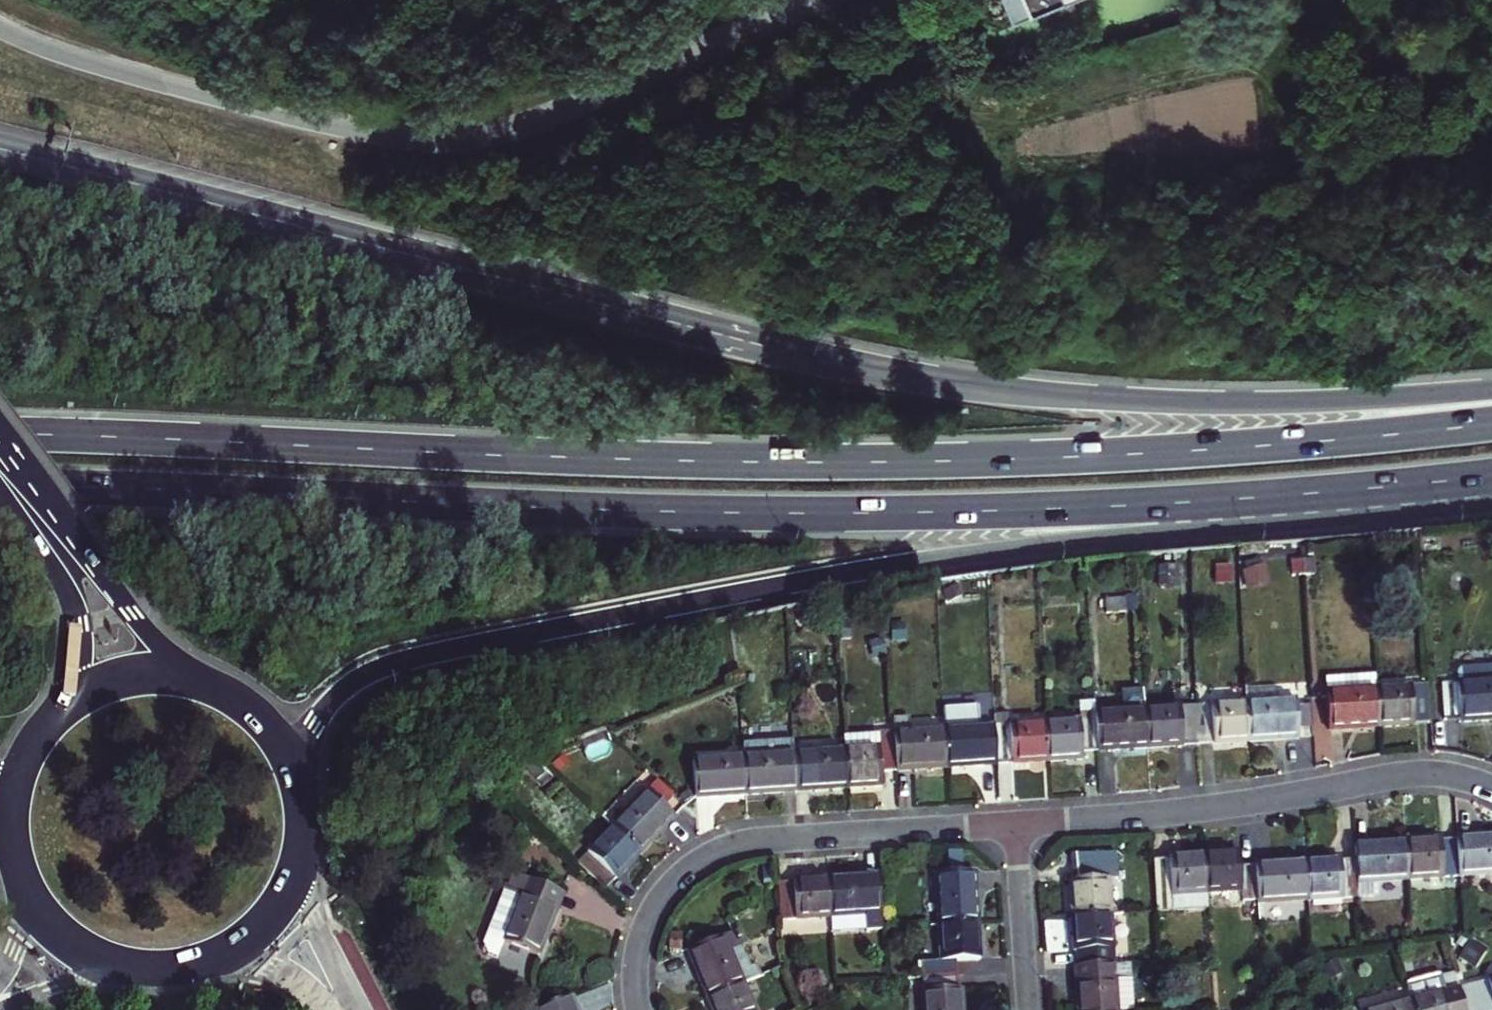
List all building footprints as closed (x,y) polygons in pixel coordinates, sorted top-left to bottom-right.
[(1013,29),(1084,0),(1008,0),(1002,3),(1013,29)] [(1244,586),(1264,585),(1263,569),(1244,570),(1244,586)] [(1443,694),(1445,728),(1460,727),(1460,730),(1483,729),(1491,728),(1491,691),(1443,694)] [(1246,696),(1247,711),(1278,709),(1277,694),(1246,696)] [(1432,731),(1429,695),(1378,698),(1380,734),(1406,733),(1432,731)] [(1380,734),(1378,698),(1328,701),(1330,737),(1355,736),(1380,734)] [(1298,737),(1297,714),(1297,708),(1278,709),(1247,711),(1250,747),(1273,746),(1298,745),(1298,737)] [(1224,748),(1250,747),(1247,711),(1196,714),(1199,750),(1224,748)] [(1313,713),(1297,714),(1298,737),(1314,736),(1313,713)] [(1175,751),(1199,750),(1196,714),(1146,716),(1149,752),(1175,751)] [(1149,752),(1146,716),(1095,719),(1097,755),(1126,754),(1149,752)] [(1083,756),(1097,755),(1095,719),(1081,719),(1081,727),(1042,729),(1045,765),(1068,763),(1083,762),(1083,756)] [(1045,765),(1042,729),(995,732),(998,767),(1019,766),(1045,765)] [(998,767),(995,732),(942,735),(945,771),(970,769),(998,767)] [(942,735),(890,738),(892,774),(917,773),(945,771),(942,735)] [(874,751),(839,753),(842,790),(866,789),(877,788),(876,775),(892,774),(890,738),(874,739),(874,751)] [(790,789),(789,756),(788,743),(737,746),(738,760),(740,795),(764,794),(775,793),(775,790),(790,789)] [(839,753),(789,756),(790,789),(805,789),(805,791),(819,791),(842,790),(839,753)] [(715,796),(740,795),(738,760),(686,762),(688,797),(715,796)] [(642,790),(607,828),(637,855),(655,837),(672,818),(642,790)] [(572,865),(602,894),(618,877),(637,855),(607,828),(572,865)] [(1491,875),(1491,839),(1477,840),(1454,841),(1456,877),(1491,875)] [(1406,880),(1456,877),(1454,841),(1429,843),(1404,844),(1406,880)] [(1406,880),(1404,844),(1379,846),(1354,848),(1355,860),(1358,896),(1371,896),(1371,883),(1406,880)] [(1240,904),(1257,903),(1254,867),(1238,868),(1237,854),(1228,854),(1202,856),(1204,893),(1239,891),(1240,904)] [(1169,862),(1153,863),(1155,912),(1205,909),(1204,893),(1202,856),(1182,857),(1168,858),(1169,862)] [(1306,900),(1358,896),(1355,860),(1328,862),(1304,864),(1306,900)] [(1257,903),(1306,900),(1304,864),(1277,866),(1254,867),(1257,903)] [(1069,900),(1071,921),(1108,918),(1106,866),(1072,868),(1073,883),(1069,883),(1069,900)] [(976,901),(974,875),(933,878),(937,931),(977,928),(976,901)] [(549,912),(555,897),(511,879),(482,950),(483,962),(494,967),(500,951),(533,964),(544,936),(553,914),(549,912)] [(824,884),(828,919),(862,916),(864,932),(881,931),(877,879),(849,882),(824,884)] [(775,923),(828,919),(824,884),(798,886),(772,888),(775,923)] [(1071,938),(1072,955),(1077,954),(1078,970),(1111,968),(1108,918),(1071,921),(1071,938)] [(978,941),(977,928),(937,931),(939,964),(917,965),(918,981),(926,981),(958,978),(957,962),(980,960),(978,941)] [(705,1005),(738,991),(725,960),(737,955),(731,940),(684,957),(694,981),(705,1005)] [(1126,967),(1111,968),(1078,970),(1078,985),(1075,985),(1075,1002),(1076,1009),(1124,1009),(1122,976),(1127,976),(1126,967)] [(958,978),(926,981),(928,1009),(964,1009),(963,994),(959,994),(958,978)] [(1472,987),(1459,992),(1465,1009),(1491,1009),(1491,980),(1472,987)] [(738,991),(705,1005),(707,1009),(746,1009),(738,991)] [(1410,1009),(1464,1009),(1459,992),(1410,1009)] [(568,995),(534,1009),(574,1009),(568,995)]
